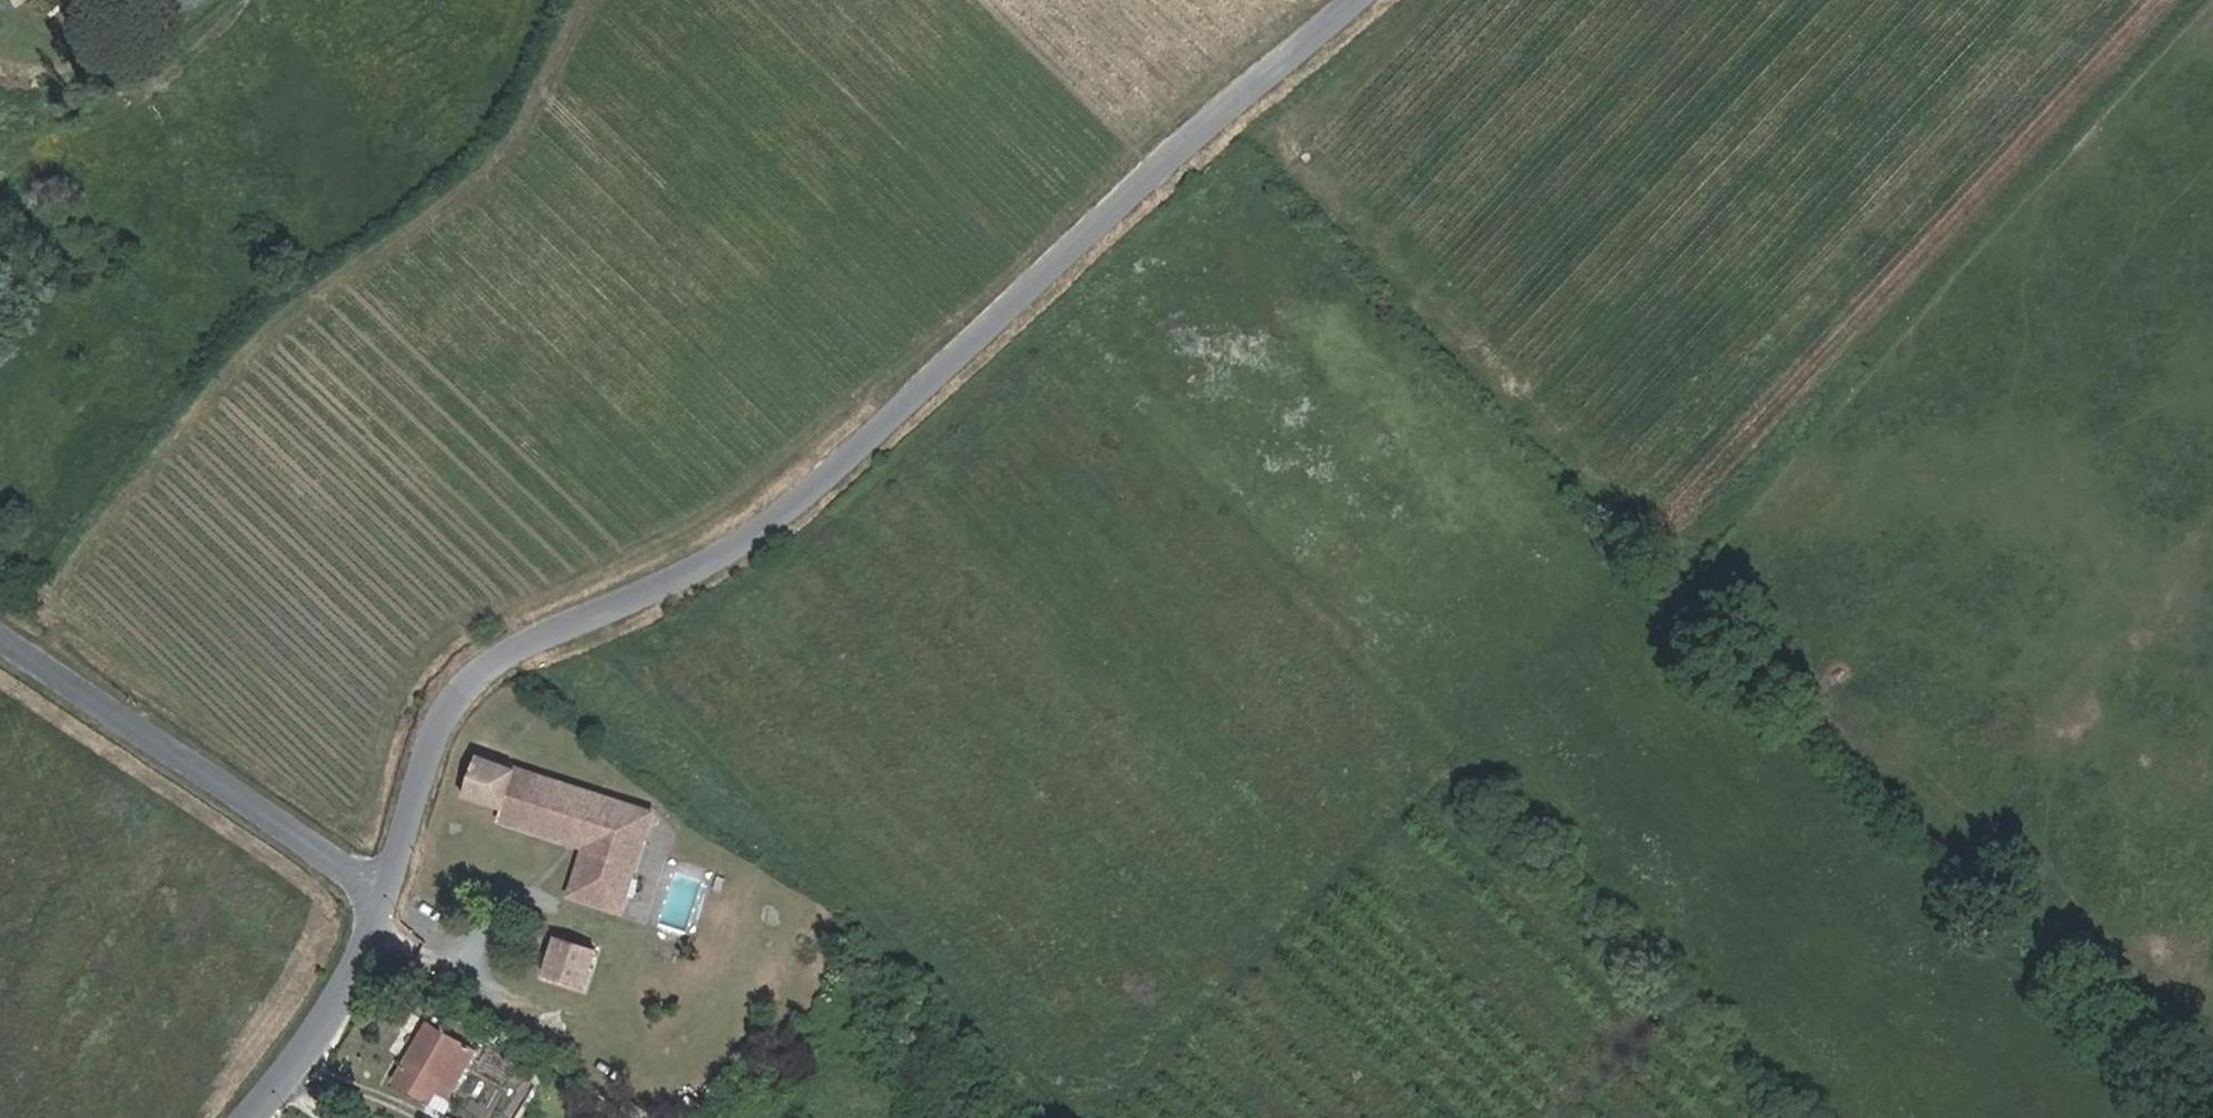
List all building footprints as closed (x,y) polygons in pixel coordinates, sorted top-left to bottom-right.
[(618,805),(480,757),(467,797),(505,810),(501,821),(557,839),(558,834),(585,843),(583,849),(588,850),(571,897),(621,915),(646,844),(609,831),(618,805)] [(618,805),(609,831),(646,844),(655,817),(618,805)] [(585,843),(558,834),(557,839),(583,849),(585,843)] [(582,992),(596,952),(557,939),(543,978),(582,992)] [(446,1095),(472,1050),(427,1023),(394,1081),(427,1101),(434,1089),(446,1095)]
